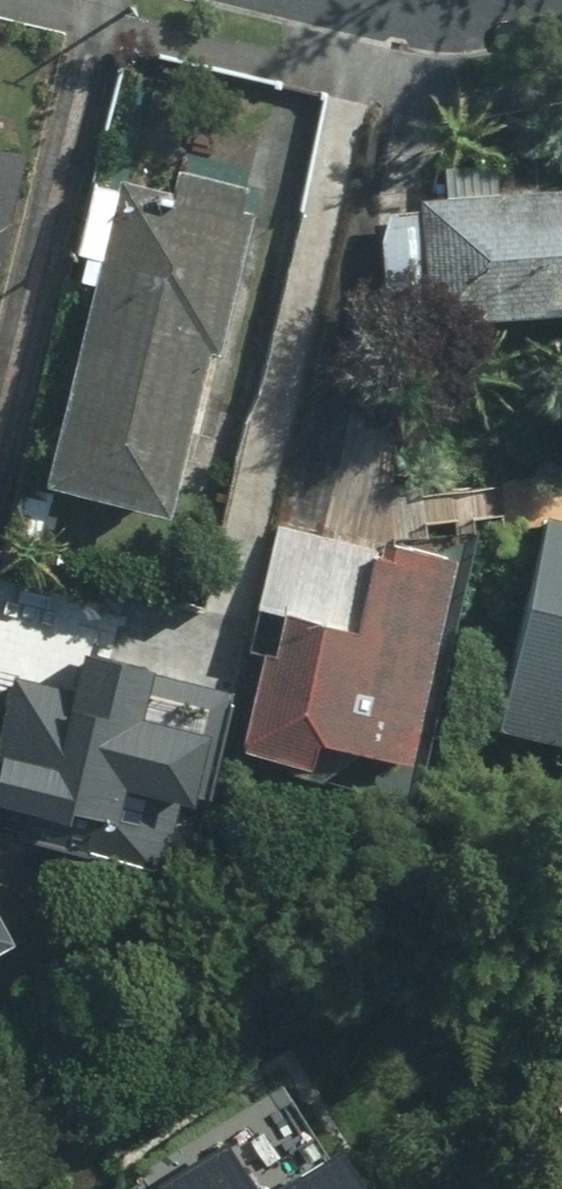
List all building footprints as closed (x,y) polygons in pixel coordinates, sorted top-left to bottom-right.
[(20,155),(0,151),(0,247),(20,155)] [(245,201),(118,168),(34,486),(161,519),(245,201)] [(413,201),(422,319),(561,308),(561,190),(413,201)] [(535,513),(481,728),(556,747),(559,734),(561,735),(561,520),(535,513)] [(288,769),(295,740),(393,764),(444,559),(292,521),(233,755),(288,769)] [(124,720),(136,670),(73,656),(64,694),(8,681),(0,714),(0,806),(101,829),(110,790),(174,805),(190,735),(124,720)] [(216,1148),(158,1188),(246,1188),(216,1148)] [(315,1151),(261,1188),(342,1188),(315,1151)]
